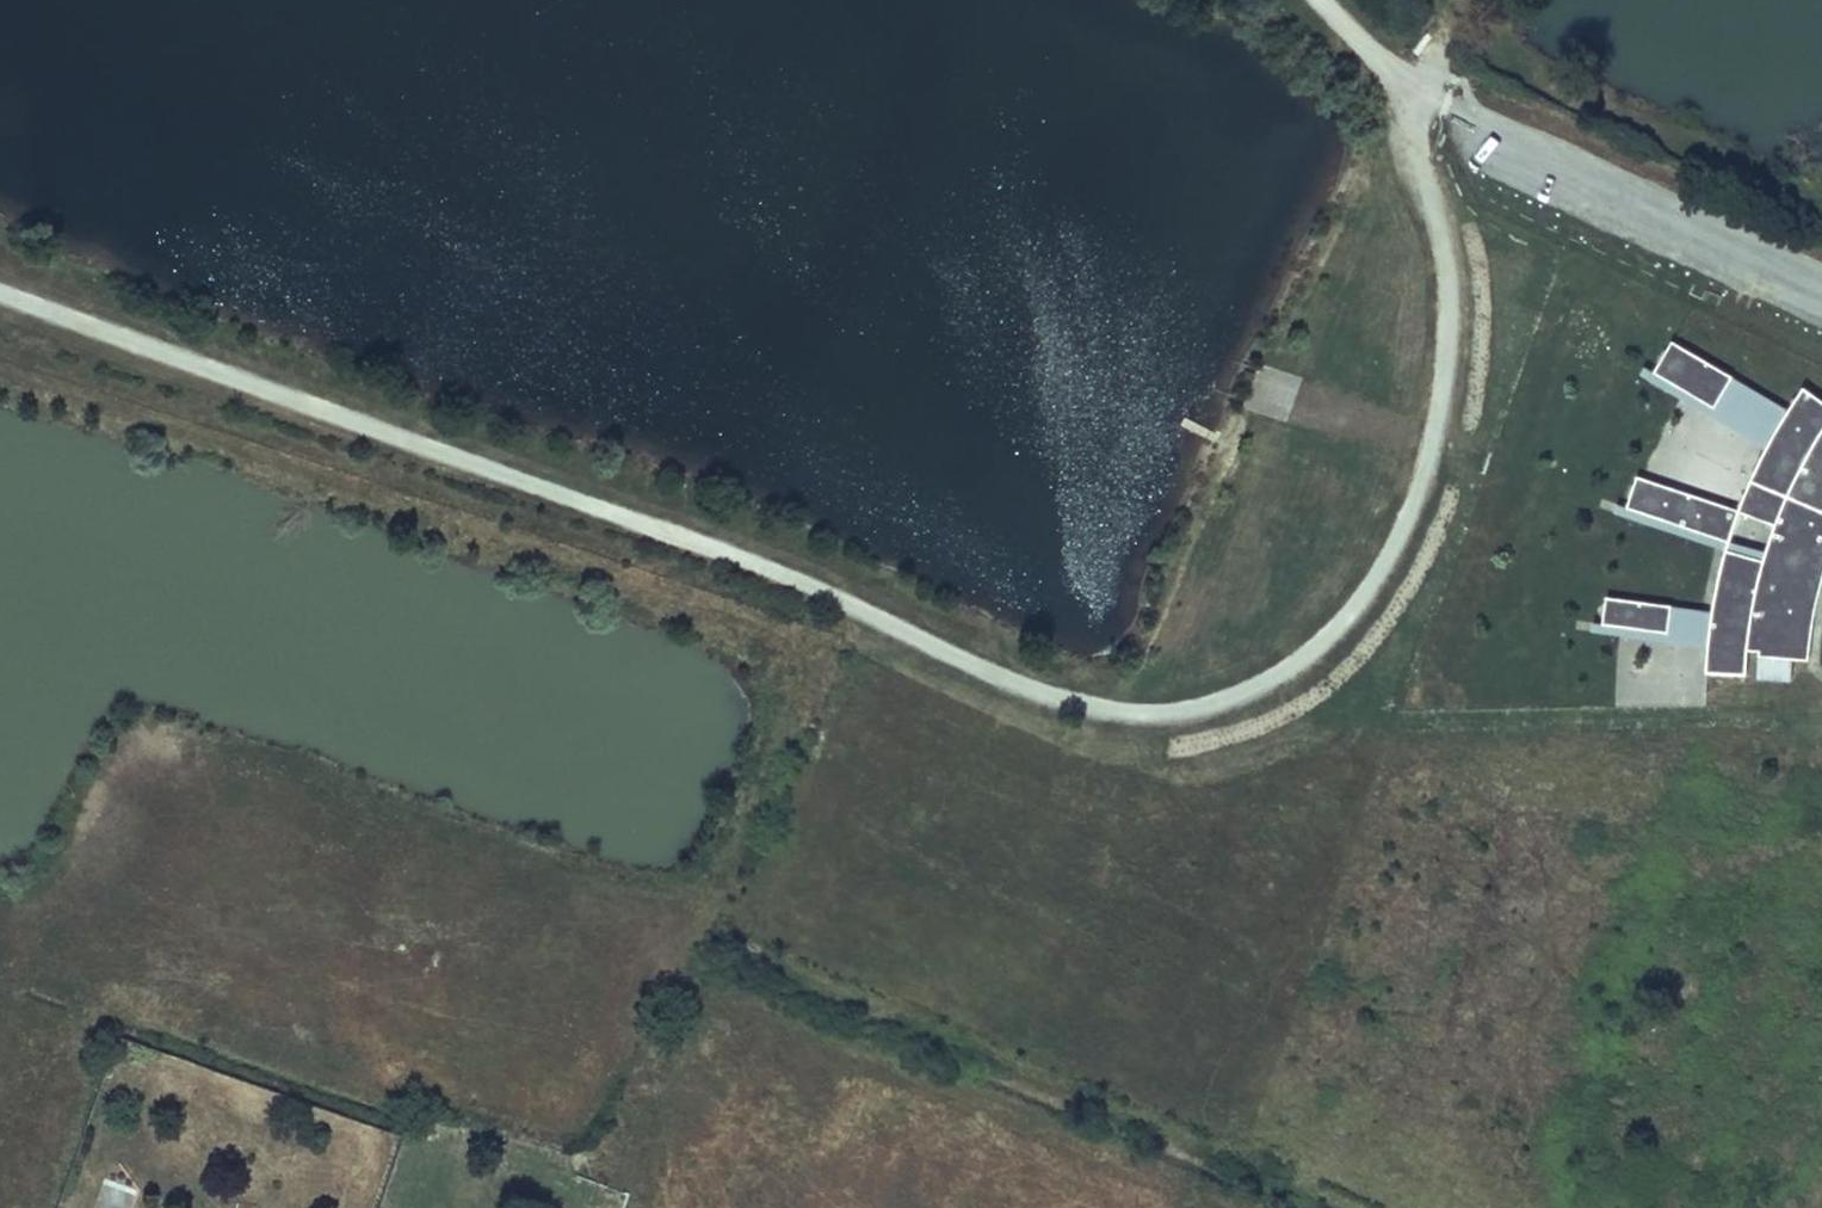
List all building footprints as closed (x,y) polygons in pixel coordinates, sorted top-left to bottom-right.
[(1715,407),(1733,376),(1673,341),(1656,373),(1715,407)] [(1715,407),(1772,440),(1790,409),(1733,376),(1715,407)] [(1707,671),(1746,674),(1748,650),(1760,651),(1760,656),(1809,660),(1821,590),(1821,588),(1821,399),(1804,387),(1790,409),(1772,440),(1742,507),(1639,474),(1629,505),(1732,538),(1723,565),(1715,610),(1710,637),(1707,671)] [(1604,623),(1669,631),(1672,605),(1607,596),(1604,623)] [(1672,605),(1669,631),(1710,637),(1715,610),(1672,605)] [(1617,639),(1615,700),(1698,703),(1700,642),(1617,639)]
